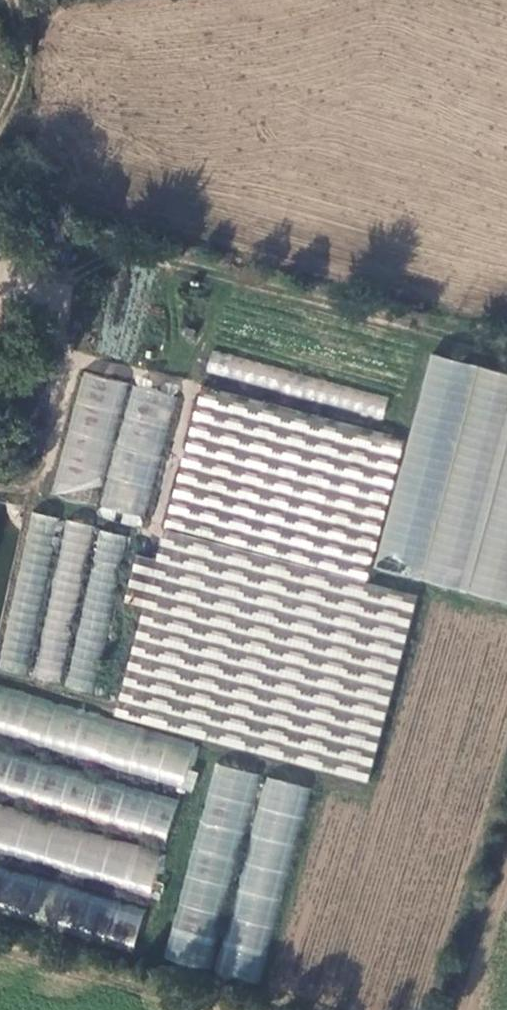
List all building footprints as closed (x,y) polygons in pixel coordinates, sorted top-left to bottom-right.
[(45,305),(69,307),(71,285),(47,283),(45,305)] [(427,354),(374,570),(506,602),(506,374),(427,354)] [(210,355),(205,376),(384,414),(389,393),(210,355)] [(145,528),(174,393),(129,384),(129,382),(79,371),(52,495),(99,505),(97,512),(120,517),(119,522),(145,528)] [(0,655),(0,671),(63,683),(62,687),(95,694),(126,535),(96,529),(96,525),(28,512),(0,655)] [(404,643),(415,595),(366,584),(369,570),(344,564),(338,592),(357,596),(353,617),(371,621),(368,635),(404,643)] [(226,728),(222,738),(280,763),(293,734),(301,733),(300,717),(291,713),(298,699),(295,661),(309,660),(295,654),(294,639),(285,640),(251,625),(271,623),(270,605),(275,605),(278,598),(255,600),(243,628),(243,634),(228,669),(226,634),(220,647),(197,649),(198,667),(189,689),(212,687),(208,696),(210,721),(226,728)] [(387,704),(402,649),(369,640),(364,657),(372,660),(365,686),(362,685),(359,696),(387,704)] [(0,688),(0,736),(193,787),(197,771),(192,769),(199,740),(0,688)] [(324,756),(333,730),(316,724),(321,708),(312,706),(298,747),(324,756)] [(340,777),(371,780),(377,723),(347,720),(340,777)] [(54,808),(52,815),(163,845),(179,788),(0,740),(0,793),(54,808)] [(211,762),(166,960),(261,982),(306,787),(262,777),(263,774),(211,762)] [(151,893),(162,850),(0,807),(0,858),(46,870),(47,866),(151,893)] [(145,908),(0,866),(0,910),(133,948),(145,908)]
